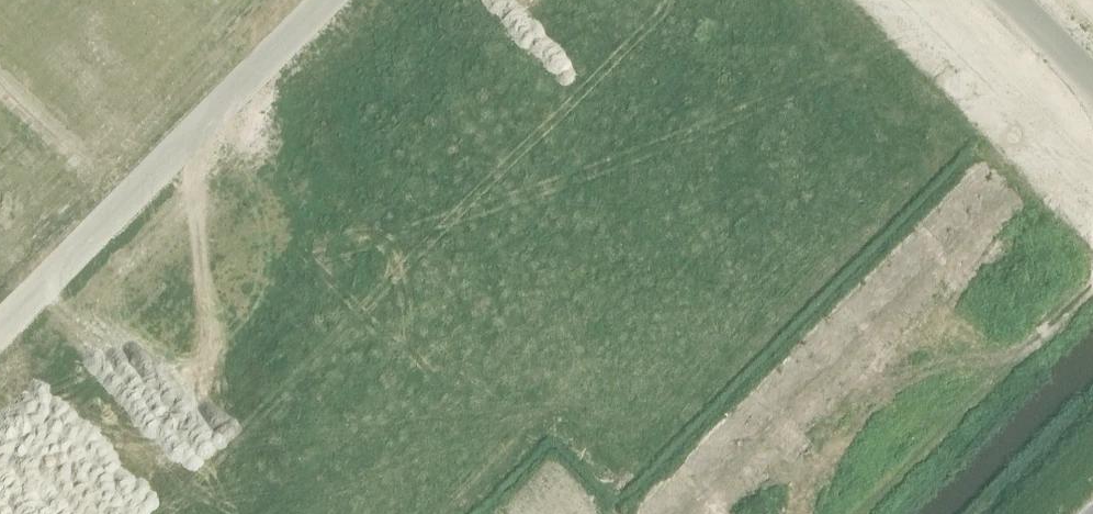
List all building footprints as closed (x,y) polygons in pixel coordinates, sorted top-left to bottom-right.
[(108,505),(117,513),(335,513),(217,395),(108,505)]
